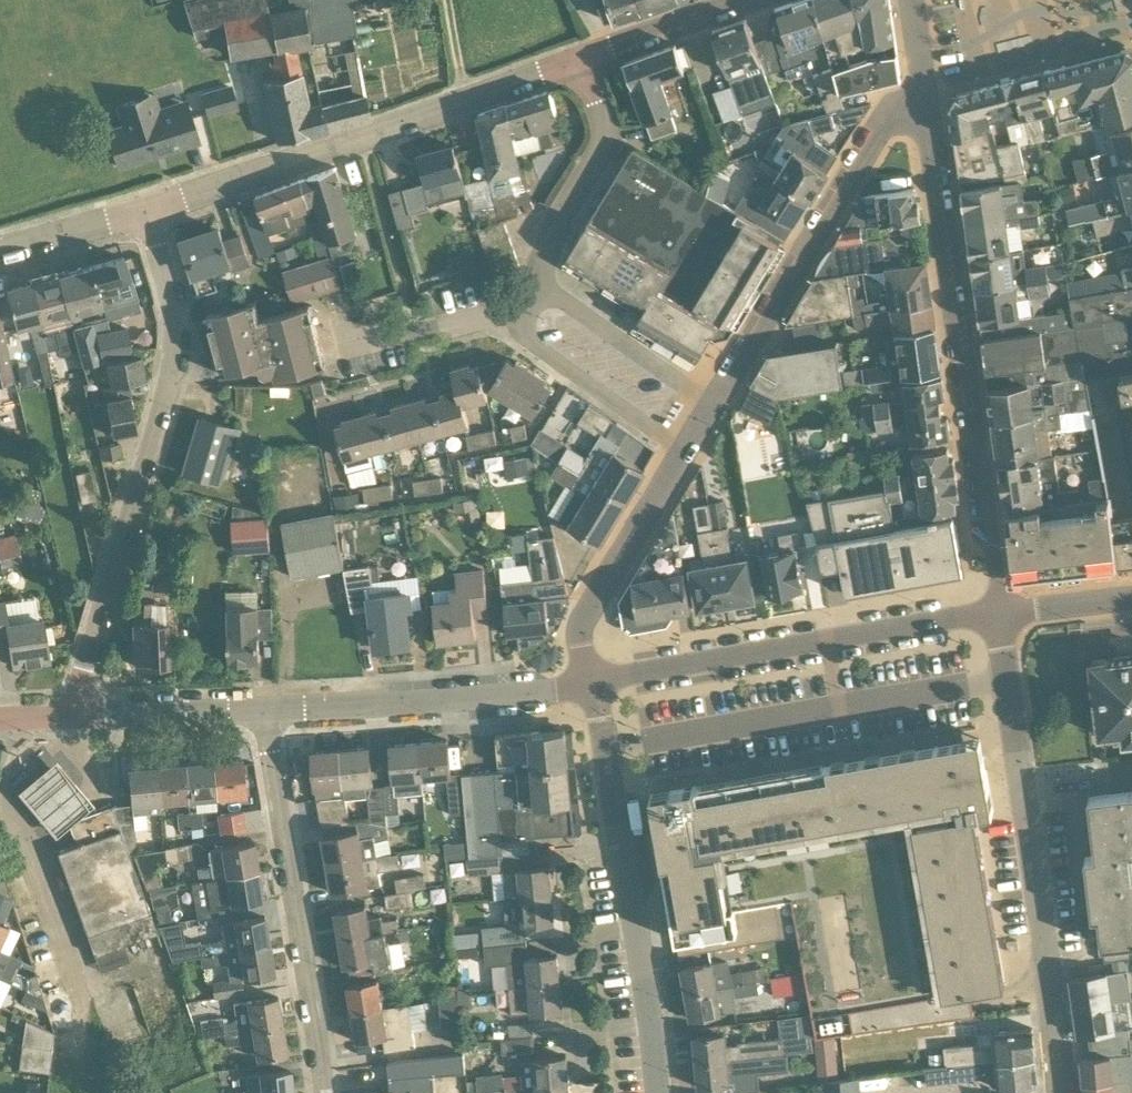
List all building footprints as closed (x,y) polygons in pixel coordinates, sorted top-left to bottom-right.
[(272,79),(303,72),(298,51),(313,47),(312,45),(305,6),(290,8),(269,12),(266,0),(186,0),(183,1),(195,40),(225,35),(229,59),(273,53),(275,62),(269,63),(272,79)] [(290,8),(305,6),(312,45),(357,37),(352,3),(352,0),(287,0),(290,8)] [(605,20),(615,16),(617,22),(646,13),(642,0),(599,0),(605,20)] [(646,13),(681,2),(681,0),(642,0),(646,13)] [(832,67),(812,0),(802,0),(777,10),(782,25),(775,27),(777,32),(774,33),(775,35),(754,42),(765,74),(784,68),(787,79),(798,75),(796,71),(809,66),(812,74),(832,67)] [(866,45),(863,27),(854,0),(812,0),(832,67),(833,71),(851,65),(847,51),(866,45)] [(898,60),(889,0),(854,0),(863,27),(866,45),(868,60),(869,66),(898,60)] [(754,42),(746,19),(712,31),(731,85),(712,92),(723,122),(742,116),(740,111),(774,100),(765,74),(754,42)] [(687,80),(675,45),(623,63),(653,144),(678,135),(672,115),(675,114),(665,87),(687,80)] [(1058,110),(1060,119),(1055,120),(1060,137),(1131,118),(1131,54),(1125,50),(1047,71),(1058,110)] [(900,80),(898,60),(869,66),(868,60),(851,65),(833,71),(839,95),(900,80)] [(1034,116),(1058,110),(1047,71),(1013,80),(1027,144),(1030,143),(1030,144),(1045,140),(1040,121),(1035,120),(1034,116)] [(264,82),(278,141),(328,129),(324,107),(323,106),(310,109),(303,72),(272,79),(264,82)] [(1019,147),(1027,144),(1013,80),(981,88),(990,122),(1005,118),(1007,123),(1006,123),(1012,144),(1018,142),(1019,147)] [(207,114),(236,105),(231,87),(201,96),(207,114)] [(997,148),(990,122),(981,88),(954,95),(947,104),(953,140),(960,183),(1005,178),(1025,173),(1019,147),(1018,142),(1012,144),(997,148)] [(550,90),(508,103),(516,127),(511,128),(517,156),(564,142),(550,90)] [(126,126),(118,129),(129,163),(199,140),(188,106),(155,117),(148,95),(119,105),(126,126)] [(324,107),(328,129),(369,118),(365,96),(324,107)] [(464,186),(477,228),(503,219),(519,214),(515,195),(527,192),(519,173),(521,172),(517,156),(511,128),(516,127),(508,103),(478,113),(492,178),(464,186)] [(843,131),(847,130),(859,128),(874,107),(839,115),(843,131)] [(761,168),(811,198),(828,172),(838,157),(815,142),(807,121),(782,126),(765,153),(763,148),(754,150),(757,166),(761,168)] [(1108,175),(1131,169),(1131,125),(1111,131),(1116,150),(1091,156),(1093,162),(1078,166),(1082,181),(1108,175)] [(400,231),(415,227),(412,214),(429,209),(427,204),(465,194),(452,147),(419,156),(427,183),(390,193),(400,231)] [(723,203),(707,193),(633,148),(588,223),(609,236),(630,248),(650,260),(668,272),(659,287),(679,300),(698,312),(719,325),(710,337),(715,340),(728,336),(740,315),(737,313),(779,245),(780,245),(783,240),(783,239),(738,212),(723,203)] [(317,205),(326,233),(330,248),(351,241),(353,238),(352,237),(357,235),(335,168),(300,180),(310,207),(317,205)] [(792,226),(811,198),(761,168),(751,183),(754,185),(738,212),(783,239),(793,227),(792,226)] [(1131,210),(1131,169),(1108,175),(1113,198),(1066,209),(1069,225),(1092,219),(1131,210)] [(707,193),(723,203),(731,180),(714,170),(707,193)] [(289,229),(308,223),(295,182),(255,197),(268,233),(288,226),(289,229)] [(966,226),(1038,215),(1036,200),(1024,202),(1021,182),(962,190),(966,226)] [(1073,185),(1060,189),(1063,202),(1076,198),(1073,185)] [(845,224),(865,236),(864,233),(866,228),(904,222),(906,233),(919,231),(917,220),(920,220),(917,199),(915,200),(914,189),(862,196),(845,224)] [(1092,219),(1097,237),(1131,227),(1131,210),(1092,219)] [(1040,226),(1038,215),(966,226),(970,258),(1011,252),(1007,227),(1026,224),(1027,228),(1040,226)] [(482,244),(508,235),(503,219),(477,228),(477,231),(482,244)] [(587,272),(609,236),(588,223),(566,259),(587,272)] [(865,236),(845,224),(813,278),(856,272),(885,268),(882,238),(870,240),(865,236)] [(234,276),(233,272),(223,243),(219,230),(183,242),(194,279),(195,279),(200,295),(218,289),(215,282),(234,276)] [(342,287),(330,248),(326,233),(313,238),(319,256),(327,253),(329,258),(300,267),(282,272),(292,302),(307,298),(342,287)] [(486,257),(513,247),(508,235),(482,244),(486,257)] [(608,285),(630,248),(609,236),(587,272),(608,285)] [(223,243),(233,272),(250,266),(240,237),(223,243)] [(294,245),(275,252),(279,263),(298,256),(294,245)] [(1121,248),(1125,262),(1131,261),(1131,245),(1121,248)] [(491,270),(518,261),(513,247),(486,257),(491,270)] [(627,296),(650,260),(630,248),(608,285),(627,296)] [(975,292),(1048,281),(1046,266),(1025,269),(1013,270),(1011,252),(970,258),(975,292)] [(103,308),(106,318),(115,316),(139,310),(123,257),(90,266),(103,308)] [(645,307),(659,287),(668,272),(650,260),(627,296),(645,307)] [(346,283),(360,279),(355,261),(341,265),(346,283)] [(518,261),(491,270),(496,284),(522,274),(518,261)] [(881,313),(932,307),(925,262),(885,268),(889,302),(880,303),(881,313)] [(69,316),(103,308),(90,266),(58,275),(69,316)] [(1131,293),(1131,268),(1121,269),(1121,272),(1067,282),(1070,301),(1110,294),(1111,297),(1131,293)] [(881,313),(880,303),(864,305),(863,299),(855,300),(853,287),(858,287),(856,272),(813,278),(784,326),(791,325),(815,322),(852,317),(881,313)] [(72,327),(69,316),(58,275),(32,282),(46,334),(43,335),(47,351),(57,349),(59,357),(78,352),(72,327)] [(1050,296),(1048,281),(975,292),(979,324),(1031,317),(1029,298),(1050,296)] [(46,352),(47,351),(43,335),(46,334),(32,282),(6,289),(17,330),(30,327),(39,362),(49,361),(46,352)] [(657,336),(679,300),(659,287),(645,307),(636,323),(657,336)] [(1131,315),(1131,293),(1111,297),(1110,294),(1070,301),(1072,312),(1031,317),(979,324),(981,342),(1074,328),(1100,325),(1100,320),(1131,315)] [(675,348),(698,312),(679,300),(657,336),(675,348)] [(215,312),(207,314),(207,317),(214,316),(216,325),(210,327),(219,363),(226,361),(228,371),(221,372),(222,375),(259,366),(261,375),(265,378),(275,376),(276,380),(326,367),(325,364),(317,366),(314,356),(321,354),(313,319),(305,321),(303,311),(311,309),(310,306),(260,319),(257,301),(215,312)] [(895,334),(935,329),(932,307),(881,313),(852,317),(854,330),(893,325),(895,334)] [(697,361),(710,337),(719,325),(698,312),(675,348),(697,361)] [(1100,320),(1100,325),(981,342),(988,376),(1079,363),(1112,358),(1110,345),(1131,341),(1131,315),(1100,320)] [(72,327),(78,352),(83,367),(102,361),(134,355),(133,349),(127,326),(119,328),(109,330),(106,318),(72,327)] [(0,320),(0,382),(11,380),(0,320)] [(791,325),(793,338),(818,335),(815,322),(791,325)] [(941,372),(935,329),(895,334),(882,336),(887,365),(852,371),(854,384),(941,372)] [(818,335),(793,338),(795,350),(820,346),(818,335)] [(1131,375),(1131,341),(1110,345),(1112,358),(1079,363),(1083,380),(1084,385),(1131,375)] [(820,346),(795,350),(768,354),(751,383),(754,385),(777,397),(843,386),(836,343),(820,346)] [(105,400),(130,395),(128,384),(146,380),(141,355),(105,362),(110,387),(102,389),(105,400)] [(511,405),(532,371),(517,362),(515,365),(507,361),(507,362),(489,391),(499,397),(511,405)] [(463,407),(486,400),(484,392),(489,391),(507,362),(479,369),(478,368),(470,370),(469,365),(451,370),(456,390),(459,390),(463,407)] [(989,394),(1083,380),(1079,363),(1050,368),(988,376),(988,390),(989,394)] [(532,371),(511,405),(534,418),(552,388),(545,384),(547,381),(532,371)] [(844,386),(854,384),(852,371),(842,372),(844,386)] [(1084,385),(1089,411),(1098,450),(1103,478),(1104,480),(1129,475),(1115,405),(1126,402),(1124,397),(1131,395),(1131,375),(1084,385)] [(860,421),(940,410),(939,398),(945,398),(942,377),(901,383),(904,401),(889,403),(888,401),(873,403),(873,405),(860,407),(862,418),(860,418),(860,421)] [(322,380),(311,384),(315,398),(326,395),(322,380)] [(1089,411),(1084,385),(1083,380),(989,394),(993,424),(1089,411)] [(776,397),(754,385),(741,410),(770,425),(779,408),(776,397)] [(289,387),(272,387),(272,395),(289,395),(289,393),(289,387)] [(469,427),(463,407),(459,390),(456,390),(441,394),(442,398),(435,400),(444,434),(469,427)] [(130,395),(105,400),(112,436),(138,431),(130,395)] [(444,434),(435,400),(427,402),(426,398),(409,403),(419,441),(444,434)] [(395,447),(419,441),(409,403),(391,408),(392,411),(385,413),(395,447)] [(606,441),(616,424),(588,407),(578,424),(606,441)] [(940,410),(860,421),(861,430),(876,428),(877,433),(893,431),(892,428),(907,426),(910,444),(950,439),(947,419),(942,420),(940,410)] [(395,447),(385,413),(378,415),(377,411),(360,416),(370,454),(395,447)] [(1087,452),(1098,450),(1089,411),(993,424),(998,463),(1051,457),(1048,430),(1079,425),(1081,441),(1086,440),(1087,452)] [(344,461),(370,454),(360,416),(342,421),(343,425),(335,427),(344,461)] [(236,453),(242,431),(202,419),(186,474),(222,484),(231,452),(236,453)] [(512,441),(527,438),(524,425),(510,428),(512,441)] [(468,450),(496,444),(493,431),(471,435),(466,436),(468,450)] [(102,460),(122,456),(119,443),(99,447),(102,460)] [(559,462),(626,502),(645,472),(607,448),(597,464),(568,447),(559,462)] [(793,450),(795,462),(804,460),(802,448),(793,450)] [(916,486),(956,480),(953,459),(949,460),(947,449),(911,454),(916,486)] [(1064,505),(1080,503),(1080,502),(1078,490),(1058,492),(1053,456),(1051,457),(998,463),(1004,514),(1064,505)] [(502,462),(505,479),(529,475),(526,458),(502,462)] [(559,462),(550,477),(578,494),(562,521),(600,544),(626,502),(559,462)] [(82,503),(97,500),(91,471),(76,474),(82,503)] [(885,489),(906,486),(905,479),(900,479),(899,473),(883,475),(885,489)] [(1129,475),(1104,480),(1107,500),(1112,500),(1113,521),(1131,518),(1131,493),(1129,475)] [(428,480),(431,494),(442,492),(441,478),(428,480)] [(1091,502),(1107,500),(1104,480),(1103,478),(1088,480),(1091,502)] [(415,496),(431,494),(428,480),(413,482),(415,496)] [(956,480),(916,486),(920,509),(901,512),(903,519),(956,510),(954,499),(958,498),(956,480)] [(377,486),(381,500),(392,499),(390,485),(377,486)] [(42,490),(26,486),(23,500),(21,499),(16,515),(40,523),(44,509),(41,504),(43,496),(42,490)] [(365,502),(381,500),(377,486),(363,488),(365,502)] [(891,502),(900,501),(903,501),(902,493),(907,492),(906,486),(885,489),(887,503),(891,502)] [(894,528),(891,502),(887,503),(885,489),(805,502),(816,543),(817,543),(822,571),(840,568),(845,595),(900,585),(902,587),(905,587),(904,585),(962,574),(952,519),(894,528)] [(336,512),(361,509),(359,493),(334,497),(336,512)] [(474,497),(452,502),(455,513),(477,508),(474,497)] [(1004,514),(1013,580),(1117,568),(1113,521),(1112,500),(1107,500),(1091,502),(1080,503),(1064,505),(1004,514)] [(708,504),(725,604),(735,603),(738,604),(745,603),(747,600),(752,600),(745,558),(744,552),(732,554),(723,501),(708,504)] [(479,508),(469,510),(472,522),(482,520),(479,508)] [(715,611),(725,609),(708,508),(692,511),(701,564),(689,566),(690,572),(697,614),(702,613),(705,614),(713,613),(715,611)] [(292,578),(344,569),(334,514),(282,523),(292,578)] [(633,632),(661,627),(660,624),(663,623),(667,618),(666,615),(690,611),(674,514),(620,602),(624,626),(633,632)] [(234,553),(270,550),(267,518),(231,521),(234,553)] [(1117,568),(1131,566),(1131,518),(1113,521),(1117,568)] [(353,529),(339,531),(340,542),(355,540),(353,529)] [(803,590),(796,554),(804,553),(799,531),(778,535),(781,552),(764,555),(763,554),(760,554),(768,596),(771,596),(772,596),(773,601),(787,598),(787,594),(801,591),(801,590),(803,590)] [(0,540),(0,558),(20,552),(16,536),(0,540)] [(554,537),(528,540),(532,580),(513,582),(515,601),(503,603),(507,635),(518,633),(519,648),(530,644),(535,642),(540,639),(544,635),(550,629),(549,628),(555,616),(557,610),(558,605),(558,598),(568,596),(554,537)] [(370,599),(369,584),(373,584),(373,581),(371,566),(344,570),(352,612),(371,609),(376,649),(409,646),(405,608),(403,609),(401,595),(370,599)] [(437,642),(476,638),(474,618),(489,616),(483,570),(455,573),(457,590),(450,591),(451,600),(433,602),(437,642)] [(5,601),(0,601),(0,632),(7,631),(12,665),(49,660),(43,619),(9,624),(5,601)] [(151,604),(137,603),(136,626),(133,626),(135,667),(168,666),(166,622),(165,604),(151,604)] [(245,666),(245,662),(259,662),(257,608),(228,609),(230,663),(234,663),(234,666),(245,666)] [(1126,658),(1114,659),(1110,659),(1091,661),(1099,736),(1112,735),(1113,745),(1121,744),(1121,746),(1131,745),(1131,657),(1126,658)] [(565,730),(496,736),(499,764),(511,763),(513,770),(565,766),(562,733),(565,731),(565,730)] [(697,787),(659,794),(653,795),(651,795),(652,798),(654,813),(673,921),(679,956),(712,950),(802,935),(816,1037),(974,1015),(970,991),(1005,985),(976,814),(993,811),(983,756),(980,738),(833,763),(827,764),(697,787)] [(418,743),(422,780),(447,778),(450,778),(450,776),(447,740),(418,743)] [(423,793),(422,780),(418,743),(390,745),(395,789),(383,790),(385,807),(385,815),(400,813),(398,795),(423,793)] [(367,797),(369,822),(386,826),(385,815),(385,807),(383,790),(383,787),(372,788),(368,747),(340,750),(345,799),(367,797)] [(349,822),(345,799),(340,750),(311,752),(315,798),(320,828),(349,823),(349,822)] [(31,803),(52,828),(90,798),(70,773),(55,754),(16,784),(31,803)] [(213,762),(216,797),(244,795),(241,759),(213,762)] [(188,800),(216,797),(213,762),(185,764),(188,800)] [(160,802),(188,800),(185,764),(157,767),(160,802)] [(499,772),(499,771),(463,775),(466,814),(470,858),(501,855),(502,855),(500,840),(573,834),(567,765),(565,766),(499,772)] [(159,802),(160,802),(157,767),(128,769),(131,805),(116,806),(111,808),(128,854),(135,854),(134,830),(145,829),(143,814),(160,813),(159,802)] [(447,778),(450,816),(466,814),(463,775),(450,776),(450,778),(447,778)] [(1089,797),(1095,856),(1085,857),(1092,917),(1098,917),(1101,946),(1102,946),(1104,962),(1113,961),(1130,959),(1131,959),(1131,792),(1089,797)] [(111,808),(69,823),(77,845),(57,853),(93,955),(156,933),(128,854),(111,808)] [(189,813),(191,829),(202,828),(200,812),(189,813)] [(238,830),(250,828),(248,812),(235,814),(238,830)] [(179,830),(191,829),(189,813),(177,814),(179,830)] [(369,823),(364,821),(358,822),(359,831),(322,837),(327,865),(377,857),(375,841),(389,839),(386,826),(369,822),(369,823)] [(202,836),(202,828),(191,829),(192,837),(202,836)] [(197,881),(257,872),(253,844),(208,851),(210,867),(195,870),(197,881)] [(146,890),(162,887),(157,867),(167,866),(165,849),(133,854),(146,890)] [(392,854),(327,865),(331,893),(381,885),(380,871),(400,868),(398,853),(392,854)] [(470,858),(467,858),(468,876),(493,873),(502,872),(501,855),(470,858)] [(506,898),(551,894),(548,867),(504,871),(506,898)] [(257,872),(197,881),(199,893),(214,890),(217,904),(229,901),(229,905),(262,900),(257,872)] [(396,893),(406,891),(426,888),(424,874),(394,879),(396,893)] [(406,891),(396,893),(384,895),(387,909),(408,906),(406,891)] [(551,894),(506,898),(507,915),(494,916),(495,927),(485,928),(486,946),(513,944),(511,925),(522,925),(553,922),(551,894)] [(9,926),(2,922),(12,901),(0,895),(0,945),(9,926)] [(156,906),(159,925),(172,922),(168,904),(156,906)] [(339,940),(399,931),(397,919),(382,921),(381,916),(368,918),(366,906),(335,911),(339,940)] [(224,941),(190,947),(192,958),(201,956),(269,945),(264,917),(221,924),(224,941)] [(344,969),(376,964),(389,962),(386,945),(401,942),(399,931),(339,940),(344,969)] [(467,949),(465,933),(453,935),(455,950),(467,949)] [(556,955),(528,958),(527,943),(513,944),(486,946),(484,946),(486,966),(507,964),(509,988),(559,982),(556,955)] [(269,945),(201,956),(203,967),(226,963),(228,979),(210,982),(213,1000),(244,995),(241,979),(274,974),(269,945)] [(10,983),(42,997),(36,975),(27,978),(15,972),(20,960),(0,951),(0,979),(10,983)] [(1130,959),(1113,961),(1115,978),(1131,976),(1130,959)] [(756,981),(770,979),(767,967),(730,973),(728,960),(680,969),(685,994),(756,981)] [(773,997),(805,992),(802,973),(770,979),(773,997)] [(1074,1007),(1111,1003),(1107,973),(1069,979),(1074,1007)] [(351,1013),(384,1008),(379,980),(347,986),(351,1013)] [(758,993),(756,981),(685,994),(689,1019),(721,1013),(737,1010),(734,998),(758,993)] [(559,982),(509,988),(511,1015),(530,1013),(561,1010),(559,982)] [(10,983),(5,993),(46,1012),(47,1012),(42,997),(10,983)] [(458,997),(459,1010),(472,1009),(471,990),(458,991),(458,997)] [(202,1038),(223,1035),(282,1025),(278,997),(233,1006),(235,1021),(222,1023),(222,1019),(199,1023),(202,1038)] [(459,1010),(458,997),(439,1000),(442,1028),(459,1027),(459,1010)] [(1091,1045),(1130,1040),(1128,1029),(1115,1030),(1111,1003),(1074,1007),(1078,1036),(1090,1035),(1091,1045)] [(384,1008),(351,1013),(356,1042),(383,1038),(385,1052),(415,1047),(408,1004),(384,1008)] [(800,1035),(802,1046),(813,1044),(809,1014),(796,1016),(799,1035),(800,1035)] [(53,1033),(25,1020),(24,1019),(23,1031),(21,1045),(51,1050),(53,1033)] [(509,1037),(532,1035),(531,1023),(508,1025),(509,1037)] [(282,1025),(223,1035),(225,1046),(239,1044),(239,1045),(252,1043),(255,1059),(287,1054),(282,1025)] [(973,1043),(943,1046),(945,1065),(1034,1056),(1032,1028),(992,1031),(993,1041),(973,1043)] [(693,1037),(695,1063),(787,1055),(797,1053),(796,1042),(783,1043),(782,1038),(738,1042),(738,1045),(726,1046),(725,1034),(693,1037)] [(532,1035),(509,1037),(500,1038),(502,1055),(534,1052),(532,1035)] [(833,1036),(816,1039),(818,1050),(825,1055),(835,1054),(833,1036)] [(1082,1086),(1114,1083),(1111,1055),(1131,1052),(1130,1040),(1091,1045),(1093,1057),(1080,1058),(1082,1086)] [(48,1073),(51,1050),(21,1045),(18,1069),(48,1073)] [(928,1054),(930,1065),(943,1064),(941,1053),(928,1054)] [(697,1088),(754,1084),(759,1083),(758,1074),(789,1071),(787,1055),(695,1063),(697,1088)] [(521,1075),(504,1077),(505,1090),(568,1084),(566,1056),(520,1063),(521,1075)] [(1034,1056),(945,1065),(946,1081),(986,1077),(991,1072),(996,1071),(997,1088),(1036,1084),(1034,1056)] [(289,1071),(245,1076),(247,1092),(235,1092),(291,1092),(289,1071)] [(432,1073),(405,1075),(406,1089),(363,1092),(433,1092),(432,1073)] [(858,1078),(823,1081),(824,1092),(859,1092),(858,1078)] [(478,1092),(477,1080),(467,1081),(468,1092),(476,1092),(478,1092)] [(26,1082),(28,1092),(38,1092),(36,1081),(26,1082)] [(1114,1083),(1082,1086),(1083,1092),(1131,1092),(1131,1082),(1114,1083)] [(485,1092),(569,1092),(568,1084),(505,1090),(485,1092)]
